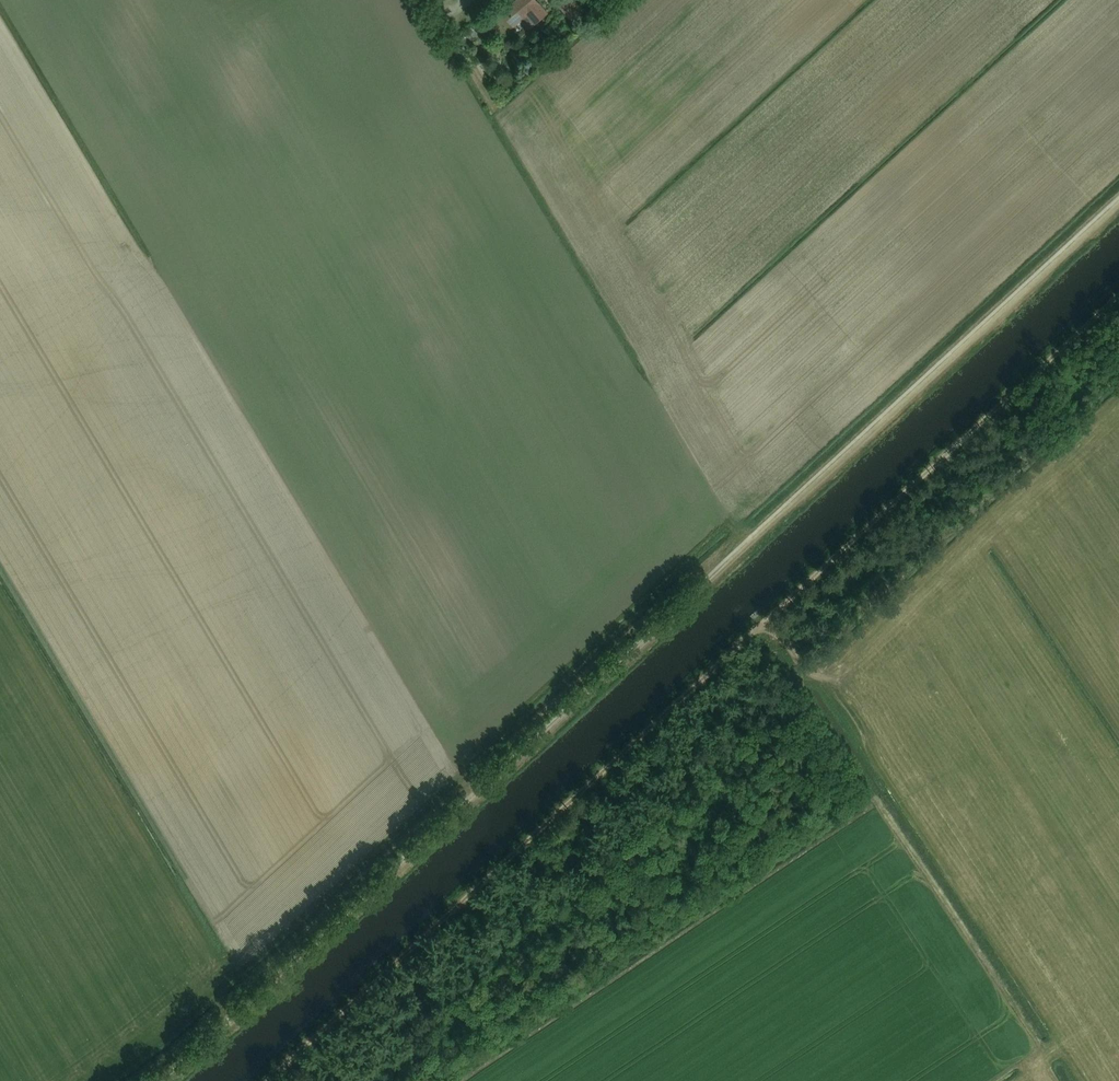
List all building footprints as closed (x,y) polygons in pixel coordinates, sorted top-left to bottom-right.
[(474,0),(456,0),(454,2),(462,11),(474,0)] [(536,0),(517,0),(502,13),(514,27),(521,21),(529,30),(547,14),(536,0)] [(575,0),(554,0),(572,19),(583,9),(575,0)]
